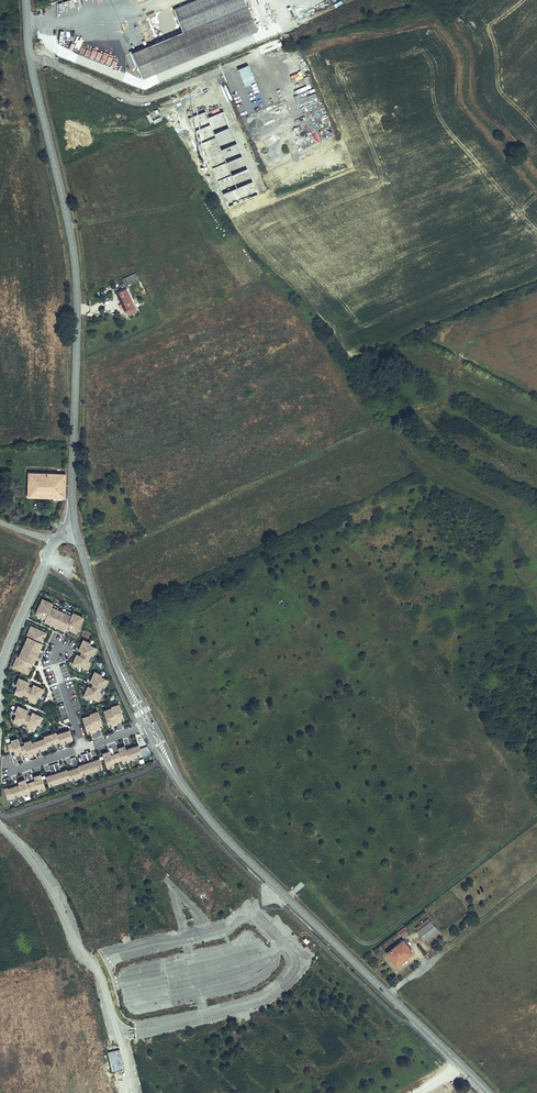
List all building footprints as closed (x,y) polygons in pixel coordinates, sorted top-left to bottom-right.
[(257,31),(245,0),(195,0),(173,9),(183,32),(132,53),(143,79),(257,31)] [(164,21),(170,20),(170,24),(174,23),(172,12),(163,13),(164,21)] [(125,286),(139,279),(136,273),(122,279),(125,286)] [(135,307),(126,289),(116,294),(118,298),(119,297),(123,306),(122,307),(125,312),(135,307)] [(65,498),(65,474),(29,473),(28,497),(36,497),(51,498),(65,498)] [(52,603),(42,598),(35,613),(45,618),(44,621),(64,631),(66,628),(76,632),(83,617),(73,613),(72,617),(50,607),(52,603)] [(46,633),(30,626),(26,635),(28,636),(18,658),(16,657),(12,667),(27,674),(32,664),(33,664),(35,659),(40,649),(42,644),(41,644),(46,633)] [(90,642),(83,639),(78,649),(81,651),(87,653),(85,658),(79,655),(76,654),(72,664),(79,667),(80,665),(87,669),(90,663),(89,663),(86,662),(91,652),(94,653),(97,648),(89,644),(90,642)] [(65,662),(59,664),(70,698),(77,696),(65,662)] [(102,675),(94,671),(90,681),(93,683),(98,685),(96,690),(91,687),(88,686),(83,696),(91,700),(92,697),(99,701),(101,696),(101,695),(98,694),(102,684),(106,685),(108,680),(101,677),(102,675)] [(29,682),(18,677),(15,685),(17,686),(13,694),(19,696),(21,692),(31,696),(29,700),(29,701),(35,703),(38,696),(40,697),(43,689),(33,684),(31,688),(29,693),(25,691),(27,686),(29,682)] [(58,685),(51,687),(62,720),(69,717),(58,685)] [(31,696),(21,692),(19,696),(29,700),(31,696)] [(78,699),(71,702),(76,715),(82,713),(78,699)] [(28,710),(17,705),(14,713),(16,714),(12,722),(18,724),(20,720),(30,724),(28,728),(28,729),(34,731),(37,724),(39,725),(43,717),(32,712),(28,721),(24,719),(28,710)] [(112,708),(104,711),(109,726),(113,725),(112,723),(124,720),(119,705),(112,707),(112,708)] [(90,715),(83,718),(88,734),(91,733),(91,731),(102,727),(97,712),(90,714),(90,715)] [(20,720),(18,724),(28,728),(30,724),(20,720)] [(56,733),(44,737),(44,739),(31,743),(30,741),(23,743),(24,746),(20,747),(17,739),(10,741),(11,744),(7,745),(9,752),(14,751),(15,755),(22,753),(23,754),(26,752),(28,758),(35,755),(34,752),(47,748),(46,746),(59,742),(60,744),(73,740),(69,731),(57,735),(56,733)] [(108,750),(102,752),(107,767),(113,765),(112,762),(121,759),(122,763),(129,760),(128,758),(141,754),(138,744),(125,749),(124,745),(117,748),(119,752),(110,755),(108,750)] [(90,752),(81,755),(83,762),(93,759),(90,752)] [(67,768),(45,776),(48,786),(70,778),(70,780),(81,776),(80,775),(102,768),(99,758),(77,765),(78,767),(67,770),(67,768)] [(58,763),(48,766),(51,772),(60,769),(58,763)] [(18,784),(4,788),(7,798),(21,794),(22,796),(30,793),(29,791),(37,788),(38,791),(45,788),(40,774),(33,776),(34,781),(26,784),(25,779),(17,781),(18,784)] [(424,941),(437,930),(431,921),(417,932),(424,941)] [(407,935),(403,928),(398,932),(403,938),(407,935)] [(408,956),(412,952),(403,940),(387,953),(396,964),(407,955),(408,956)] [(408,956),(407,955),(396,964),(397,965),(408,956)]
